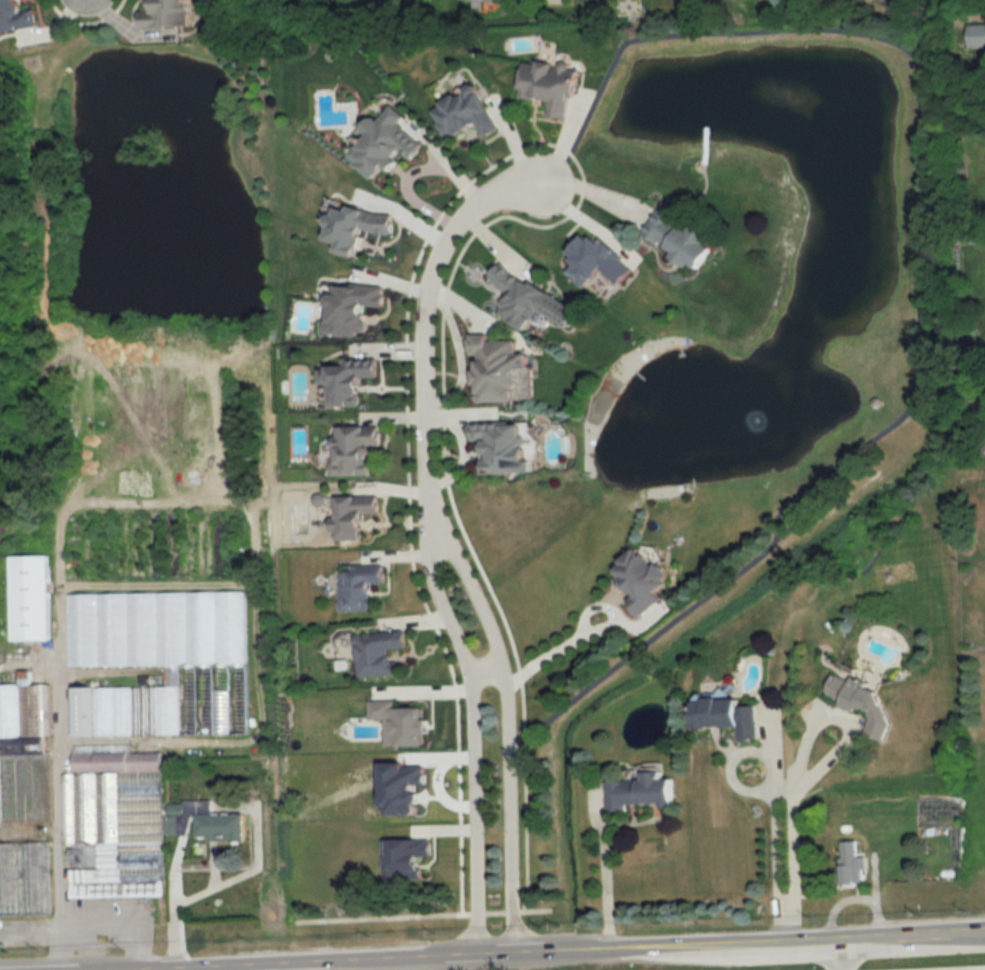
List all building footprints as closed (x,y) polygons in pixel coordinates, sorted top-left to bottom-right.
[(35,6),(23,7),(22,0),(0,0),(0,32),(38,27),(35,6)] [(190,0),(152,0),(152,9),(142,10),(143,27),(191,25),(190,0)] [(969,25),(969,47),(984,47),(984,25),(969,25)] [(524,60),(521,97),(551,100),(549,116),(571,119),(576,66),(524,60)] [(477,85),(431,108),(447,140),(478,124),(485,138),(500,130),(477,85)] [(376,180),(402,151),(412,160),(424,147),(399,124),(406,117),(393,105),(379,120),(377,119),(347,153),(376,180)] [(338,252),(359,258),(367,230),(392,237),(397,220),(335,202),(324,239),(340,244),(338,252)] [(712,248),(705,245),(711,234),(693,225),(691,228),(657,210),(642,238),(702,269),(712,248)] [(569,254),(578,263),(569,272),(587,288),(604,270),(621,286),(635,271),(592,231),(569,254)] [(499,265),(491,281),(512,291),(500,314),(531,330),(540,311),(571,327),(581,307),(499,265)] [(369,307),(386,307),(387,286),(327,285),(326,335),(368,336),(369,307)] [(529,354),(519,354),(519,337),(471,337),(471,355),(479,355),(479,401),(529,401),(529,354)] [(363,377),(379,377),(379,359),(342,359),(342,366),(320,366),(319,386),(329,386),(329,406),(362,406),(363,377)] [(534,473),(534,423),(474,423),(474,442),(487,442),(487,473),(534,473)] [(333,476),(372,475),(372,446),(381,446),(381,434),(369,435),(369,426),(333,426),(333,476)] [(364,514),(380,514),(380,496),(338,496),(339,541),(364,541),(364,514)] [(665,599),(660,592),(673,583),(647,546),(615,568),(635,596),(630,599),(641,616),(665,599)] [(49,556),(11,556),(11,641),(49,641),(49,556)] [(373,585),(384,585),(385,568),(352,568),(352,572),(340,571),(340,612),(373,612),(373,585)] [(248,734),(245,592),(110,594),(110,608),(115,608),(115,619),(68,620),(69,667),(162,665),(163,685),(71,687),(72,737),(248,734)] [(405,631),(356,635),(359,679),(397,675),(395,650),(407,649),(405,631)] [(50,821),(47,740),(50,736),(49,685),(30,686),(29,673),(20,673),(21,685),(0,686),(0,822),(50,821)] [(894,692),(836,673),(829,696),(846,701),(845,706),(874,715),(868,734),(880,738),(894,692)] [(698,728),(740,727),(740,740),(759,740),(759,706),(742,707),(741,699),(697,700),(698,728)] [(162,753),(130,753),(130,745),(72,746),(73,775),(61,775),(62,843),(69,843),(69,898),(163,897),(162,753)] [(609,781),(609,812),(630,812),(630,805),(676,805),(676,779),(664,779),(664,772),(645,772),(645,781),(609,781)] [(198,842),(245,841),(245,814),(197,815),(198,842)] [(50,916),(48,851),(45,842),(0,843),(0,917),(50,916)] [(841,842),(841,884),(865,884),(865,857),(858,857),(858,842),(841,842)]
